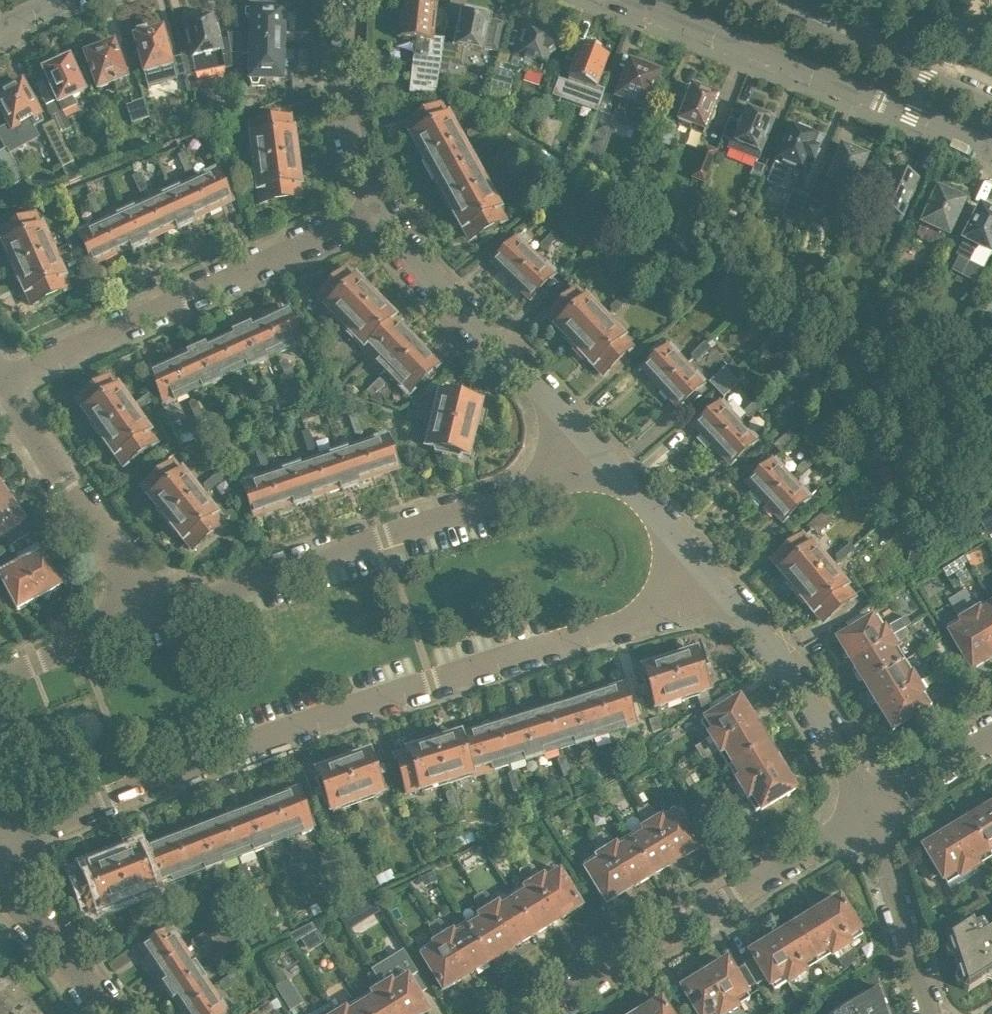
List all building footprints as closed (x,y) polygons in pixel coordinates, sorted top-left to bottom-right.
[(398,39),(415,41),(409,82),(409,95),(422,94),(422,95),(436,94),(439,71),(443,39),(433,39),(436,6),(424,5),(422,2),(416,1),(413,3),(402,2),(398,39)] [(227,34),(228,39),(230,54),(242,54),(242,44),(283,45),(284,9),(251,8),(245,10),(245,17),(251,20),(250,34),(227,34)] [(483,49),(497,52),(502,24),(489,21),(489,17),(461,11),(454,47),(443,45),(439,71),(448,73),(451,63),(458,65),(460,57),(464,58),(466,48),(482,51),(483,49)] [(178,40),(185,73),(186,77),(225,69),(233,68),(230,54),(228,39),(220,41),(215,18),(200,20),(195,18),(189,19),(187,23),(183,24),(186,39),(178,40)] [(526,24),(513,65),(511,65),(513,55),(498,51),(496,60),(485,99),(506,105),(515,74),(517,74),(520,65),(541,72),(547,53),(550,53),(553,51),(554,46),(553,42),(551,41),(554,33),(526,24)] [(133,37),(143,74),(145,74),(147,82),(161,78),(159,70),(172,66),(163,30),(147,34),(146,30),(136,33),(137,36),(133,37)] [(126,79),(114,44),(99,48),(95,46),(88,49),(87,53),(84,54),(97,90),(113,84),(114,88),(119,86),(122,95),(130,92),(126,79)] [(242,44),(242,54),(250,54),(249,81),(251,87),(266,87),(266,81),(282,81),(283,45),(242,44)] [(593,49),(581,45),(567,83),(558,79),(552,95),(596,112),(609,77),(601,74),(609,55),(605,54),(605,52),(595,48),(593,49)] [(242,54),(230,54),(232,66),(241,66),(242,54)] [(57,65),(43,71),(57,101),(46,106),(54,122),(59,134),(70,129),(65,118),(79,112),(72,97),(84,92),(69,59),(66,61),(63,59),(57,62),(57,65)] [(608,118),(596,113),(577,165),(596,172),(617,118),(639,126),(659,74),(656,73),(655,70),(648,68),(646,69),(629,63),(608,118)] [(8,150),(36,135),(31,127),(42,121),(37,110),(21,82),(8,89),(6,88),(0,91),(0,106),(10,124),(0,129),(0,140),(5,149),(7,148),(8,150)] [(677,123),(678,123),(690,128),(689,130),(703,136),(704,132),(705,132),(718,98),(716,97),(714,94),(709,92),(706,93),(691,87),(677,123)] [(436,102),(436,94),(422,95),(422,94),(409,95),(402,95),(402,106),(422,105),(422,102),(436,102)] [(149,118),(143,99),(131,103),(132,104),(126,106),(132,123),(149,118)] [(457,134),(458,136),(471,129),(465,119),(452,126),(441,106),(405,126),(421,154),(457,134)] [(745,110),(742,116),(732,112),(724,131),(734,135),(729,149),(757,161),(773,121),(759,115),(761,111),(748,106),(747,110),(745,110)] [(204,107),(197,121),(212,128),(218,113),(204,107)] [(255,163),(296,158),(291,119),(250,124),(255,163)] [(669,147),(678,123),(677,123),(667,119),(658,143),(669,147)] [(59,134),(54,122),(42,128),(62,169),(69,184),(82,178),(74,163),(64,144),(59,134)] [(476,127),(481,134),(489,129),(488,127),(481,124),(476,127)] [(789,126),(767,181),(784,188),(790,174),(797,177),(799,171),(801,172),(805,162),(812,164),(818,149),(812,146),(816,137),(809,134),(807,131),(801,129),(797,129),(789,126)] [(481,134),(476,127),(467,132),(467,136),(468,137),(471,139),(481,134)] [(473,163),(458,136),(457,134),(421,154),(437,183),(473,163)] [(704,183),(716,152),(704,147),(692,178),(704,183)] [(841,147),(828,180),(853,190),(866,158),(862,156),(861,154),(858,152),(854,153),(841,147)] [(5,149),(0,152),(0,160),(14,186),(24,180),(10,155),(9,156),(5,149)] [(177,156),(181,165),(189,162),(185,153),(177,156)] [(301,198),(296,158),(255,163),(260,203),(301,198)] [(240,161),(241,169),(250,168),(252,163),(249,160),(240,161)] [(241,169),(240,161),(231,162),(232,170),(241,169)] [(192,170),(189,162),(181,165),(185,173),(190,173),(192,170)] [(437,183),(453,212),(489,192),(473,163),(437,183)] [(755,163),(750,175),(749,179),(756,182),(757,178),(759,179),(765,167),(755,163)] [(205,177),(193,182),(207,212),(230,202),(215,167),(203,173),(205,177)] [(500,173),(504,180),(513,175),(509,168),(500,173)] [(872,193),(882,197),(877,207),(902,218),(917,181),(907,176),(905,173),(899,170),(896,172),(893,171),(889,181),(879,177),(872,193)] [(132,177),(136,186),(144,182),(139,173),(132,177)] [(504,180),(500,173),(492,177),(492,181),(493,182),(496,184),(504,180)] [(814,181),(808,196),(807,199),(819,205),(826,186),(814,181)] [(147,190),(144,182),(136,186),(140,194),(144,194),(147,190)] [(193,218),(207,212),(193,182),(171,192),(186,226),(195,222),(193,218)] [(927,213),(921,224),(948,236),(964,202),(962,201),(961,198),(954,195),(951,196),(937,189),(935,194),(929,191),(920,210),(927,213)] [(800,216),(807,199),(808,196),(792,190),(785,209),(800,216)] [(148,202),(162,232),(175,226),(177,230),(186,226),(171,192),(148,202)] [(505,221),(489,192),(453,212),(469,241),(505,221)] [(87,197),(90,206),(98,202),(94,193),(87,197)] [(102,210),(98,202),(90,206),(94,214),(99,214),(102,210)] [(148,238),(162,232),(148,202),(125,212),(140,246),(150,242),(148,238)] [(991,248),(991,213),(979,208),(963,241),(964,242),(957,256),(984,270),(991,255),(989,254),(991,248)] [(131,250),(140,246),(125,212),(103,222),(116,253),(129,247),(131,250)] [(52,253),(36,216),(0,232),(0,237),(15,269),(52,253)] [(116,253),(103,222),(91,228),(89,224),(77,229),(92,263),(116,253)] [(67,245),(75,241),(71,232),(63,236),(67,245)] [(546,239),(551,245),(558,238),(553,232),(546,239)] [(511,281),(533,258),(523,249),(527,245),(518,237),(493,263),(511,281)] [(551,245),(546,239),(539,246),(540,250),(541,251),(545,251),(551,245)] [(75,241),(67,245),(71,253),(76,253),(79,250),(75,241)] [(69,289),(52,253),(15,269),(31,306),(69,289)] [(543,268),(533,258),(511,281),(530,299),(555,272),(547,264),(543,268)] [(374,299),(370,294),(347,270),(319,297),(328,306),(325,310),(328,313),(332,309),(343,321),(347,325),(374,299)] [(574,347),(604,318),(576,290),(547,318),(574,347)] [(617,301),(622,307),(629,300),(624,294),(617,301)] [(393,318),(374,299),(347,325),(363,341),(359,345),(362,348),(363,348),(371,356),(400,328),(391,319),(393,318)] [(622,307),(617,301),(610,307),(611,311),(612,312),(615,313),(622,307)] [(288,311),(265,321),(278,352),(302,341),(288,311)] [(631,347),(604,318),(574,347),(602,376),(631,347)] [(256,362),(278,352),(265,321),(252,327),(250,324),(240,328),(256,362)] [(381,360),(392,372),(419,346),(401,327),(400,328),(371,356),(378,363),(381,360)] [(219,342),(233,372),(256,362),(240,328),(231,333),(232,336),(219,342)] [(329,337),(334,343),(341,336),(340,333),(339,332),(335,331),(329,337)] [(334,343),(329,337),(322,344),(327,350),(334,343)] [(971,358),(976,348),(959,340),(954,350),(971,358)] [(210,382),(233,372),(219,342),(206,347),(205,344),(195,349),(210,382)] [(697,349),(703,355),(710,348),(705,342),(697,349)] [(660,388),(684,367),(674,357),(678,353),(670,345),(643,370),(660,388)] [(431,358),(419,346),(392,372),(404,384),(400,387),(407,395),(439,363),(434,358),(431,358)] [(187,356),(174,362),(188,393),(210,382),(195,349),(185,353),(187,356)] [(703,355),(697,349),(691,355),(692,359),(693,360),(696,361),(703,355)] [(279,364),(283,372),(290,368),(287,360),(283,360),(281,360),(279,364)] [(716,390),(739,369),(732,361),(708,382),(716,390)] [(164,403),(188,393),(174,362),(151,372),(164,403)] [(693,377),(684,367),(660,388),(678,407),(704,382),(696,373),(693,377)] [(295,377),(290,368),(283,372),(287,381),(295,377)] [(739,384),(738,383),(745,376),(739,369),(716,390),(723,398),(739,384)] [(77,401),(99,434),(133,410),(110,378),(77,401)] [(372,386),(378,391),(384,385),(384,381),(383,380),(379,379),(372,386)] [(234,384),(238,392),(245,389),(241,381),(238,381),(236,381),(234,384)] [(378,391),(372,386),(365,392),(371,398),(378,391)] [(249,398),(245,389),(238,392),(242,401),(249,398)] [(436,421),(469,429),(472,413),(481,413),(482,405),(475,403),(474,397),(450,391),(446,396),(438,394),(436,405),(440,406),(436,421)] [(142,399),(147,405),(155,400),(150,393),(142,399)] [(147,405),(142,399),(135,404),(135,408),(137,410),(140,411),(147,405)] [(750,406),(755,412),(762,405),(757,399),(750,406)] [(189,405),(192,413),(200,410),(196,402),(192,401),(191,402),(189,405)] [(713,445),(736,424),(727,414),(731,411),(723,402),(696,426),(713,445)] [(755,412),(750,406),(743,412),(744,416),(745,417),(749,418),(755,412)] [(133,410),(99,434),(122,466),(156,443),(133,410)] [(204,418),(200,410),(192,413),(196,422),(204,418)] [(415,420),(417,412),(407,410),(405,418),(415,420)] [(417,412),(415,420),(424,422),(426,419),(427,418),(425,414),(417,412)] [(348,417),(352,427),(359,424),(356,415),(348,417)] [(465,444),(469,429),(436,421),(433,436),(429,435),(426,446),(435,448),(436,454),(459,459),(463,455),(471,456),(472,448),(465,444)] [(362,433),(359,424),(352,427),(355,435),(358,436),(360,436),(362,433)] [(745,434),(736,424),(713,445),(730,464),(757,439),(749,431),(745,434)] [(301,433),(304,442),(312,440),(309,430),(301,433)] [(797,439),(790,430),(773,445),(780,454),(797,439)] [(397,468),(393,456),(389,445),(385,432),(373,437),(374,441),(362,445),(372,476),(397,468)] [(315,448),(312,440),(304,442),(307,451),(311,451),(313,451),(315,448)] [(389,445),(393,456),(400,454),(396,443),(389,445)] [(362,445),(339,453),(350,488),(360,484),(359,481),(372,476),(362,445)] [(254,448),(257,458),(265,455),(262,446),(254,448)] [(339,453),(315,460),(325,491),(339,487),(340,491),(350,488),(339,453)] [(268,464),(265,455),(257,458),(260,466),(263,467),(265,467),(268,464)] [(810,456),(807,459),(802,463),(808,469),(815,462),(810,456)] [(765,503),(788,481),(779,471),(783,467),(775,459),(748,484),(765,503)] [(311,496),(325,491),(315,460),(292,468),(303,503),(313,500),(311,496)] [(142,488),(166,519),(199,494),(174,463),(142,488)] [(808,469),(802,463),(799,466),(796,469),(796,473),(798,474),(801,475),(808,469)] [(294,506),(303,503),(292,468),(268,476),(278,507),(292,502),(294,506)] [(218,473),(211,479),(215,485),(223,479),(218,473)] [(278,507),(268,476),(256,480),(254,476),(242,480),(246,490),(254,515),(278,507)] [(215,485),(211,479),(203,485),(204,489),(208,491),(215,485)] [(798,491),(788,481),(765,503),(783,521),(810,496),(802,488),(798,491)] [(12,503),(5,493),(6,490),(3,485),(0,485),(0,511),(12,503)] [(223,524),(199,494),(166,519),(191,550),(223,524)] [(0,511),(0,539),(5,536),(10,546),(31,533),(25,522),(23,520),(25,517),(21,511),(18,512),(12,503),(0,511)] [(980,523),(991,516),(991,512),(988,505),(974,513),(980,523)] [(41,551),(31,533),(10,546),(19,560),(19,561),(39,599),(42,597),(44,598),(50,596),(50,593),(61,587),(42,550),(41,551)] [(796,593),(829,567),(803,536),(771,562),(796,593)] [(842,550),(847,556),(855,550),(850,544),(842,550)] [(847,556),(842,550),(835,556),(836,560),(837,561),(840,562),(847,556)] [(911,561),(920,564),(924,552),(915,550),(911,561)] [(39,599),(19,561),(6,567),(6,569),(0,573),(0,576),(17,611),(29,604),(31,606),(36,603),(36,601),(39,599)] [(959,561),(946,570),(950,576),(964,568),(959,561)] [(829,567),(796,593),(822,624),(854,598),(829,567)] [(956,595),(966,610),(975,605),(966,589),(956,595)] [(956,615),(966,610),(956,595),(947,600),(956,615)] [(991,654),(991,604),(991,602),(969,615),(991,654)] [(837,637),(851,661),(890,638),(876,615),(871,618),(871,617),(837,637)] [(991,658),(991,654),(969,615),(946,627),(950,633),(949,634),(971,670),(991,658)] [(891,629),(895,636),(906,629),(902,623),(891,629)] [(906,629),(895,636),(899,642),(906,638),(909,634),(906,629)] [(896,648),(890,638),(851,661),(864,684),(899,664),(891,651),(896,648)] [(685,659),(670,663),(681,699),(695,695),(697,700),(708,696),(706,688),(709,685),(702,661),(698,660),(696,652),(687,655),(685,659)] [(903,662),(899,664),(865,685),(878,708),(917,684),(903,662)] [(666,704),(681,699),(670,663),(655,667),(652,665),(644,667),(646,675),(642,679),(649,703),(654,704),(657,712),(668,709),(666,704)] [(933,675),(923,681),(927,688),(937,682),(933,675)] [(917,684),(878,708),(892,731),(927,710),(918,696),(923,694),(917,684)] [(613,691),(597,696),(607,731),(623,727),(624,732),(634,729),(622,686),(614,688),(613,691)] [(597,696),(572,704),(584,744),(593,741),(592,736),(607,731),(597,696)] [(710,704),(708,696),(697,700),(700,710),(710,704)] [(709,735),(714,744),(753,720),(739,698),(705,718),(713,732),(709,735)] [(565,705),(547,711),(558,746),(573,742),(575,747),(578,746),(584,744),(572,704),(565,705)] [(534,715),(521,719),(534,759),(543,757),(542,751),(545,750),(558,746),(547,711),(534,715)] [(648,720),(652,733),(662,730),(658,717),(648,720)] [(503,725),(496,727),(507,762),(514,760),(523,757),(525,762),(534,759),(521,719),(503,725)] [(725,751),(732,764),(767,744),(753,720),(714,744),(720,754),(725,751)] [(496,727),(472,734),(473,736),(484,773),(493,771),(491,766),(507,762),(496,727)] [(447,742),(434,745),(445,781),(458,778),(467,775),(468,779),(472,778),(472,777),(484,773),(473,736),(461,740),(461,737),(447,742)] [(608,745),(611,754),(618,751),(616,742),(612,741),(610,742),(608,745)] [(695,748),(699,753),(709,747),(705,741),(695,748)] [(781,766),(767,744),(732,764),(741,778),(737,781),(742,790),(781,766)] [(409,754),(397,757),(407,793),(420,789),(421,793),(425,792),(424,788),(433,785),(445,781),(434,745),(422,749),(409,753),(409,754)] [(714,755),(709,747),(699,753),(702,759),(707,759),(714,755)] [(621,761),(618,751),(611,754),(614,763),(621,761)] [(359,759),(344,764),(356,800),(370,795),(371,800),(383,796),(380,788),(383,784),(376,761),(371,759),(369,752),(360,755),(359,759)] [(558,760),(560,769),(568,766),(565,758),(562,757),(560,757),(558,760)] [(356,800),(344,764),(329,769),(326,767),(318,770),(320,777),(316,781),(324,805),(330,805),(332,813),(343,810),(341,805),(356,800)] [(571,776),(568,766),(560,769),(563,778),(571,776)] [(781,766),(742,790),(748,799),(752,797),(761,811),(795,790),(781,766)] [(508,776),(510,784),(518,782),(515,773),(512,772),(510,773),(508,776)] [(695,773),(684,780),(690,789),(700,783),(695,773)] [(521,791),(518,782),(510,784),(513,794),(521,791)] [(606,797),(607,797),(619,791),(615,783),(602,789),(606,797)] [(726,800),(737,793),(733,787),(726,790),(724,795),(726,800)] [(272,801),(285,836),(300,830),(302,835),(312,831),(296,789),(289,792),(289,794),(272,801)] [(445,795),(448,803),(456,801),(453,792),(449,791),(448,792),(445,795)] [(737,793),(726,800),(731,806),(741,800),(737,793)] [(272,801),(247,810),(263,850),(272,846),(270,841),(285,836),(272,801)] [(459,810),(456,801),(448,803),(451,813),(459,810)] [(528,817),(537,813),(533,805),(524,809),(528,817)] [(647,805),(642,808),(648,818),(655,814),(651,808),(647,805)] [(989,807),(967,821),(991,859),(991,812),(989,807)] [(648,818),(642,808),(637,811),(638,816),(641,822),(648,818)] [(247,810),(223,819),(236,854),(251,848),(253,853),(263,850),(247,810)] [(356,815),(360,823),(367,821),(364,812),(361,811),(359,812),(356,815)] [(456,815),(458,822),(465,820),(463,813),(456,815)] [(651,824),(675,862),(698,848),(677,814),(664,823),(661,818),(651,824)] [(223,819),(198,829),(214,869),(223,865),(221,860),(236,854),(223,819)] [(370,830),(367,821),(360,823),(363,832),(370,830)] [(978,867),(991,859),(967,821),(945,834),(969,874),(975,871),(979,868),(978,867)] [(675,862),(651,824),(642,830),(645,834),(631,842),(652,876),(675,862)] [(198,829),(174,838),(187,873),(202,867),(204,872),(214,869),(198,829)] [(475,842),(473,836),(472,833),(464,836),(467,845),(475,842)] [(596,836),(602,846),(609,842),(605,835),(601,833),(596,836)] [(945,834),(923,848),(930,861),(921,866),(931,881),(939,876),(943,882),(944,881),(947,886),(960,878),(961,879),(969,874),(945,834)] [(463,836),(455,839),(458,848),(466,845),(463,836)] [(595,850),(602,846),(596,836),(591,839),(592,844),(595,850)] [(151,849),(145,851),(160,888),(173,883),(172,879),(187,873),(174,838),(150,847),(151,849)] [(629,890),(652,876),(631,842),(629,838),(606,852),(629,890)] [(287,850),(290,858),(297,855),(294,847),(291,846),(289,847),(287,850)] [(139,851),(114,860),(127,897),(148,889),(150,893),(153,892),(153,891),(160,888),(145,851),(140,854),(139,851)] [(629,890),(606,852),(597,857),(599,861),(585,870),(606,904),(629,890)] [(301,864),(297,855),(290,858),(294,867),(301,864)] [(90,871),(79,875),(77,875),(90,910),(99,907),(103,911),(108,909),(106,905),(127,897),(114,860),(89,869),(90,871)] [(529,864),(524,867),(530,877),(537,873),(533,867),(529,864)] [(238,868),(241,877),(249,874),(245,865),(242,865),(240,865),(238,868)] [(530,877),(524,867),(519,870),(520,876),(523,881),(530,877)] [(380,886),(394,880),(390,871),(376,878),(380,886)] [(534,883),(557,921),(580,907),(560,873),(546,881),(543,877),(534,883)] [(252,883),(249,874),(241,877),(245,886),(252,883)] [(972,878),(978,889),(983,886),(982,881),(978,875),(972,878)] [(978,889),(972,878),(966,882),(970,889),(975,891),(978,889)] [(557,921),(534,883),(524,889),(527,892),(513,901),(534,935),(557,921)] [(192,896),(200,893),(197,884),(193,884),(191,884),(189,887),(192,896)] [(483,892),(478,895),(485,905),(491,901),(488,895),(483,892)] [(203,902),(200,893),(192,896),(198,911),(202,910),(200,903),(203,902)] [(478,909),(485,905),(478,895),(473,898),(474,903),(478,909)] [(817,912),(840,951),(850,945),(847,940),(859,932),(839,899),(817,912)] [(366,919),(379,911),(372,900),(359,908),(366,919)] [(498,905),(488,911),(511,949),(534,935),(513,901),(500,909),(498,905)] [(128,911),(131,919),(139,916),(136,908),(132,907),(130,908),(128,911)] [(489,963),(511,949),(488,911),(479,916),(481,920),(468,928),(489,963)] [(795,926),(815,959),(828,951),(831,956),(840,951),(817,912),(795,926)] [(143,925),(139,916),(131,919),(135,928),(143,925)] [(433,922),(439,933),(446,929),(442,922),(438,919),(433,922)] [(985,935),(977,939),(971,923),(967,921),(946,935),(963,990),(968,992),(991,977),(991,931),(985,935)] [(432,937),(439,933),(433,922),(428,925),(429,930),(432,937)] [(465,925),(443,938),(466,977),(489,963),(468,928),(465,925)] [(772,939),(795,978),(805,972),(801,967),(815,959),(795,926),(772,939)] [(142,948),(157,969),(182,952),(175,941),(179,938),(173,928),(142,948)] [(207,931),(199,936),(204,943),(212,938),(207,931)] [(204,943),(199,936),(191,941),(191,945),(192,946),(195,948),(204,943)] [(443,991),(466,977),(443,938),(433,944),(436,948),(422,956),(443,991)] [(773,991),(795,978),(772,939),(749,953),(753,959),(743,965),(755,986),(765,980),(769,986),(770,986),(773,991)] [(161,983),(166,992),(200,970),(194,961),(190,964),(182,952),(157,969),(164,981),(161,983)] [(843,956),(850,966),(856,962),(850,952),(843,956)] [(397,1013),(425,1013),(428,1012),(409,980),(417,975),(404,954),(373,973),(378,982),(382,988),(397,1013)] [(843,956),(837,959),(841,966),(846,969),(850,966),(843,956)] [(704,975),(728,1013),(738,1009),(734,1002),(746,995),(726,961),(704,975)] [(744,983),(751,979),(743,966),(736,971),(744,983)] [(175,997),(183,1010),(209,993),(202,981),(206,979),(200,970),(166,992),(171,999),(175,997)] [(227,978),(231,984),(239,979),(235,972),(227,978)] [(371,987),(378,982),(373,973),(372,972),(367,975),(367,980),(371,987)] [(851,1013),(888,1013),(880,989),(875,973),(853,987),(862,1001),(849,1010),(851,1013)] [(704,975),(681,989),(689,1002),(697,1013),(728,1013),(704,975)] [(231,984),(227,978),(219,983),(219,987),(220,988),(224,989),(231,984)] [(421,992),(426,989),(420,979),(415,982),(421,992)] [(798,983),(805,994),(809,991),(809,987),(805,979),(798,983)] [(275,987),(290,1012),(302,1004),(288,980),(275,987)] [(33,1006),(23,993),(21,995),(18,992),(15,994),(7,984),(1,989),(0,988),(0,1013),(23,1013),(33,1006)] [(361,1006),(366,1013),(397,1013),(382,988),(372,994),(375,998),(361,1006)] [(209,993),(183,1010),(186,1013),(224,1013),(228,1012),(221,1002),(217,1004),(209,993)] [(281,1008),(276,1000),(269,1004),(274,1012),(281,1008)] [(639,1013),(669,1013),(661,1000),(639,1013)] [(357,1002),(341,1011),(339,1006),(332,1010),(335,1013),(365,1013),(357,1002)] [(689,1002),(680,1008),(684,1013),(697,1013),(689,1002)] [(33,1006),(23,1013),(40,1013),(33,1006)]
